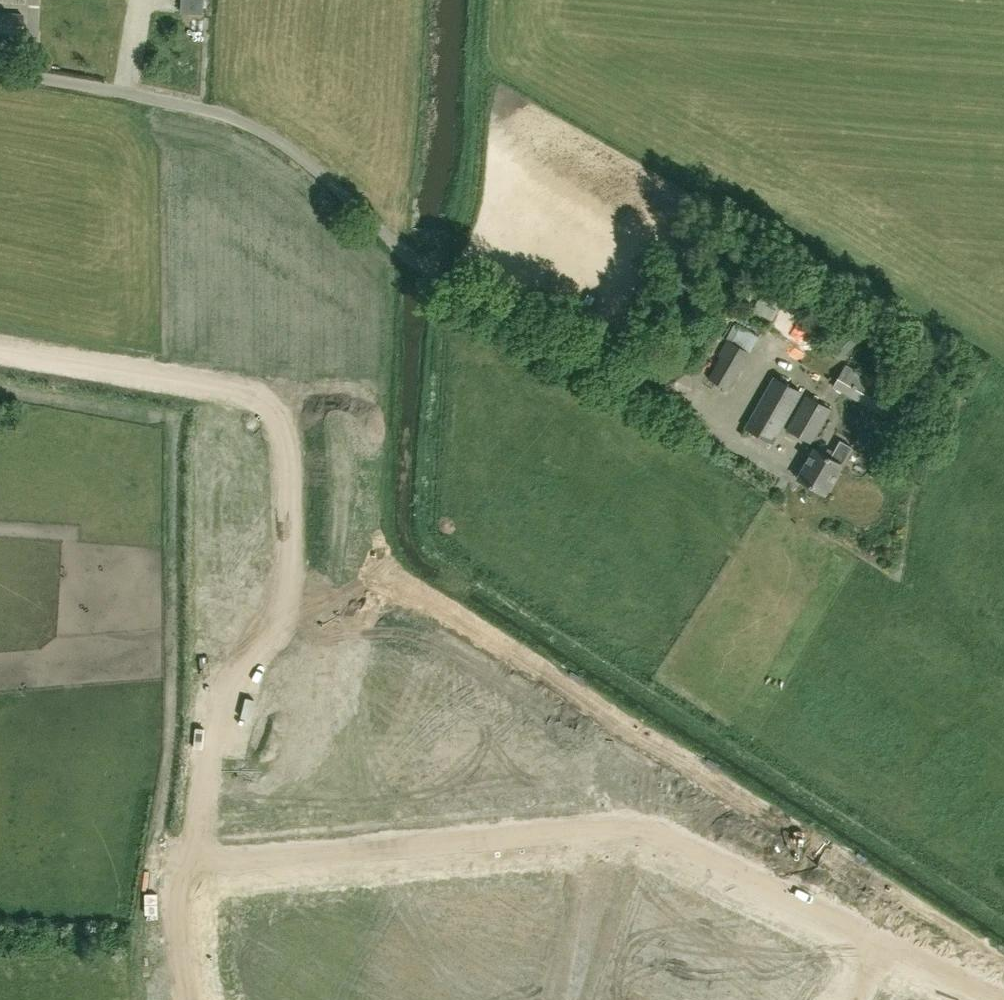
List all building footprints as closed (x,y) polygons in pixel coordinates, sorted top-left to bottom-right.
[(22,34),(23,14),(0,12),(0,33),(22,34)] [(729,388),(750,351),(759,336),(741,324),(735,322),(727,338),(729,339),(719,355),(722,356),(710,377),(729,388)] [(844,343),(850,353),(865,344),(859,334),(844,343)] [(900,409),(906,399),(897,394),(898,392),(847,363),(833,386),(885,416),(891,404),(900,409)] [(774,442),(802,391),(775,375),(746,426),(774,442)] [(812,442),(832,408),(807,393),(787,428),(812,442)] [(825,493),(853,447),(841,440),(834,451),(828,448),(825,453),(816,448),(798,477),(825,493)] [(268,761),(238,763),(241,801),(242,806),(278,803),(277,794),(283,793),(282,775),(307,773),(305,748),(267,751),(268,761)]
